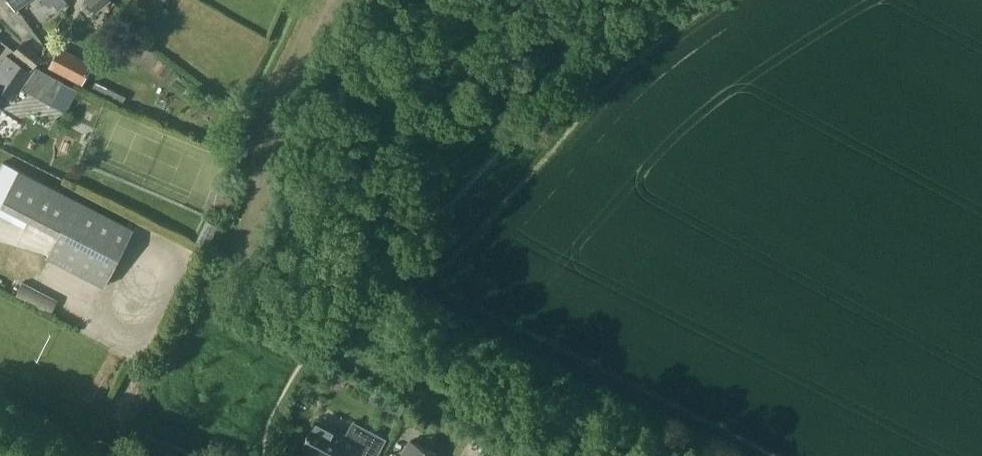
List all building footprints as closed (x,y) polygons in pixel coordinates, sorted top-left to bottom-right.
[(28,0),(7,0),(14,10),(28,0)] [(50,7),(54,3),(59,9),(67,2),(66,0),(44,0),(50,7)] [(111,0),(86,0),(96,12),(111,0)] [(159,9),(165,0),(145,0),(159,9)] [(33,66),(40,57),(22,43),(15,52),(33,66)] [(92,63),(59,46),(48,67),(81,84),(92,63)] [(0,76),(0,91),(11,98),(30,71),(12,59),(0,76)] [(77,89),(36,66),(22,88),(65,113),(77,89)] [(95,81),(91,90),(121,104),(125,96),(95,81)] [(19,169),(2,161),(0,166),(0,215),(12,222),(16,215),(57,235),(46,257),(104,287),(134,228),(19,169)] [(219,184),(214,204),(227,207),(232,187),(219,184)] [(30,282),(25,294),(59,309),(64,297),(30,282)] [(390,397),(385,407),(399,415),(405,404),(394,398),(390,397)] [(311,455),(375,455),(385,439),(353,422),(345,437),(317,421),(310,434),(307,432),(306,435),(309,436),(301,451),(311,455)] [(440,455),(410,440),(402,455),(440,455)]
